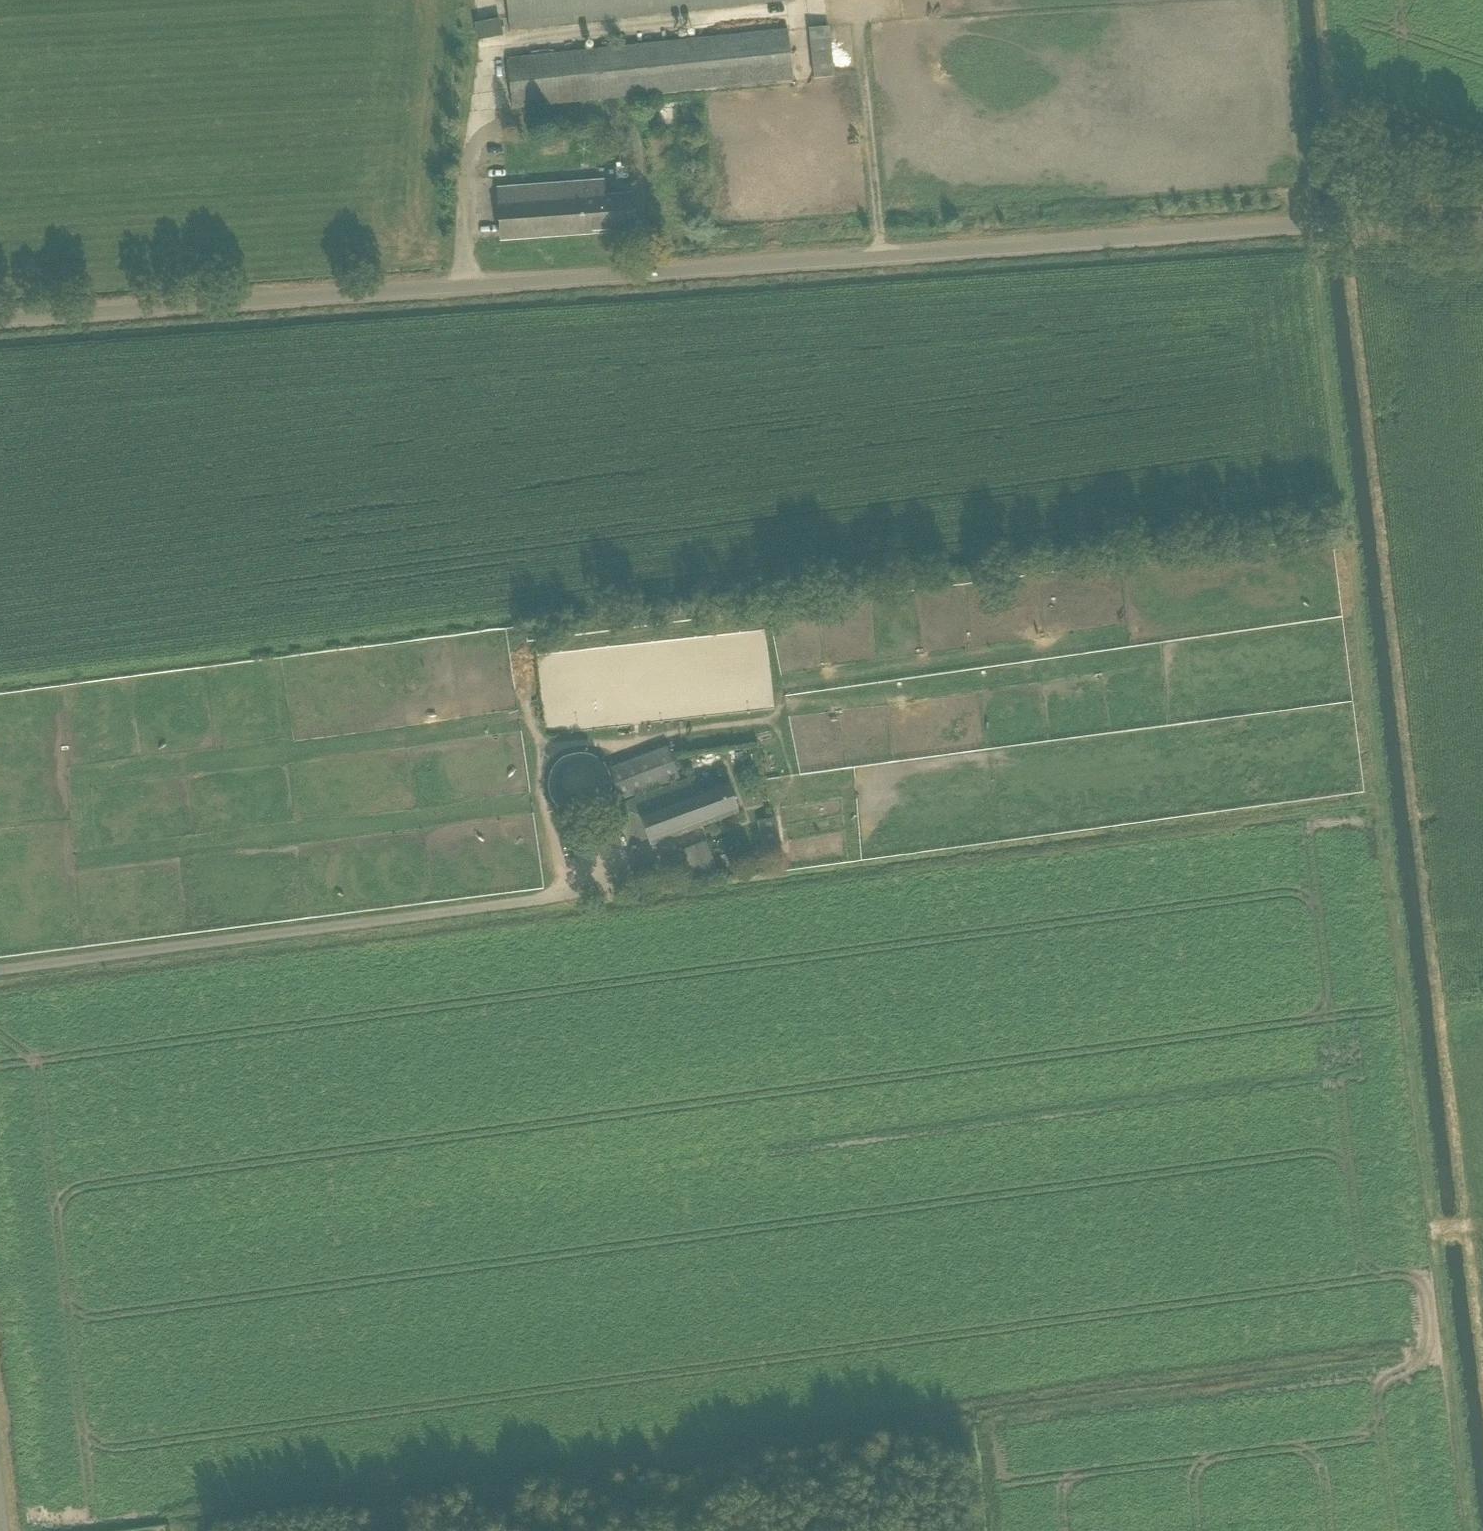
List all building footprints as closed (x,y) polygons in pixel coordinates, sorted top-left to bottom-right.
[(475,24),(478,40),(502,35),(499,20),(475,24)] [(807,77),(829,76),(827,25),(805,26),(807,77)] [(507,60),(512,108),(793,79),(788,32),(507,60)] [(629,195),(603,197),(602,182),(498,190),(502,239),(631,229),(629,195)] [(620,801),(679,778),(667,747),(608,769),(620,801)] [(651,845),(738,813),(727,784),(694,796),(688,780),(615,808),(629,845),(648,838),(651,845)] [(773,817),(758,818),(759,840),(775,839),(773,817)] [(705,841),(682,849),(693,879),(715,871),(705,841)]
